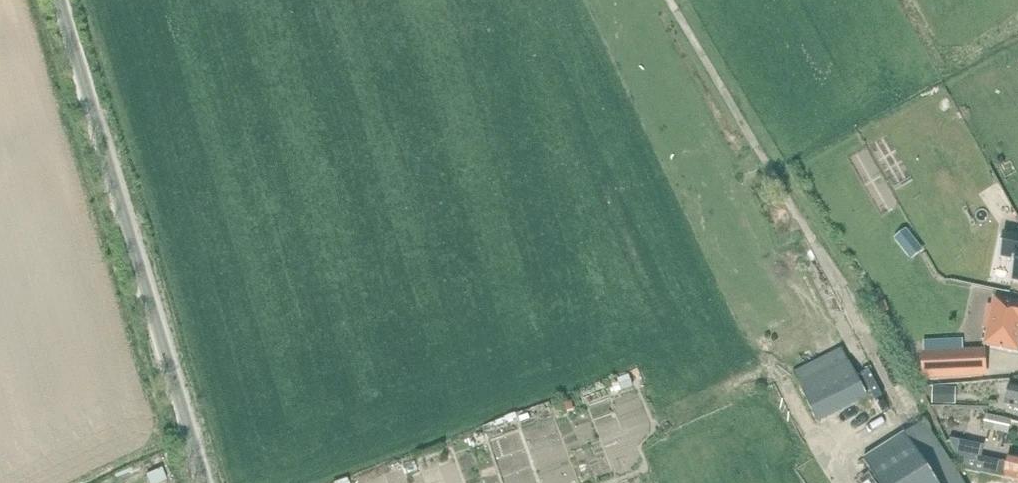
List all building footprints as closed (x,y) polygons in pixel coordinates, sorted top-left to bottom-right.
[(905,229),(894,238),(901,247),(912,237),(905,229)] [(1000,258),(1015,261),(1011,282),(1017,283),(1017,237),(1004,234),(1000,258)] [(984,329),(988,330),(985,346),(993,348),(999,349),(999,351),(1004,352),(1005,350),(1017,353),(1017,304),(995,299),(993,308),(989,307),(987,319),(984,329)] [(820,423),(869,398),(851,363),(849,364),(842,349),(795,373),(820,423)] [(984,351),(926,354),(927,378),(985,376),(984,351)] [(619,380),(623,392),(635,388),(630,376),(619,380)] [(1014,387),(1010,406),(1017,408),(1017,388),(1014,387)] [(932,388),(932,404),(955,405),(955,389),(932,388)] [(1009,434),(1011,421),(986,416),(984,429),(1009,434)] [(959,476),(925,422),(864,461),(879,482),(964,482),(959,476)] [(965,472),(980,474),(981,473),(1017,481),(1017,458),(1010,457),(1009,465),(982,460),(984,447),(951,440),(950,442),(965,472)] [(155,477),(150,466),(135,472),(140,482),(143,482),(155,477)]
